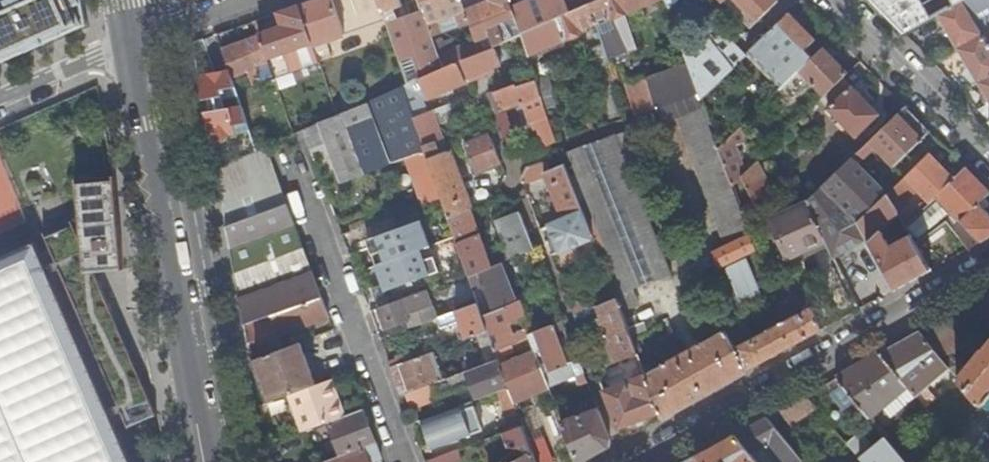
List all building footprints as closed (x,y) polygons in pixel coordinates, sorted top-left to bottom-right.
[(86,25),(85,17),(82,0),(0,0),(0,63),(86,25)] [(298,5),(314,49),(346,38),(332,0),(313,0),(312,0),(298,5)] [(381,13),(401,6),(399,0),(376,0),(381,13)] [(381,13),(406,84),(438,70),(443,67),(438,54),(432,36),(420,0),(399,0),(401,6),(381,13)] [(432,36),(441,32),(436,20),(456,13),(461,25),(470,22),(466,13),(462,0),(420,0),(432,36)] [(496,0),(466,13),(470,22),(475,39),(476,41),(489,36),(494,46),(502,42),(510,38),(504,19),(514,14),(509,0),(495,0),(496,0)] [(514,14),(521,33),(557,18),(588,4),(598,0),(509,0),(514,14)] [(588,4),(595,22),(610,16),(611,19),(627,13),(625,8),(622,0),(598,0),(588,4)] [(625,8),(627,13),(657,0),(622,0),(625,8)] [(669,9),(678,0),(666,0),(669,9)] [(776,0),(723,0),(725,2),(745,23),(751,17),(755,22),(778,2),(776,0)] [(953,47),(988,28),(988,0),(962,0),(937,14),(953,47)] [(588,4),(557,18),(564,39),(581,32),(580,28),(595,22),(588,4)] [(259,35),(273,76),(273,79),(319,63),(314,49),(298,5),(277,13),(282,26),(258,34),(259,35)] [(816,40),(790,13),(768,34),(777,44),(771,50),(782,62),(787,57),(787,54),(793,60),(816,40)] [(746,55),(708,16),(684,38),(680,43),(687,62),(698,95),(699,99),(719,80),(746,55)] [(557,18),(521,33),(520,34),(527,54),(564,39),(557,18)] [(988,101),(988,28),(953,47),(988,101)] [(520,34),(510,38),(502,42),(515,84),(516,87),(536,80),(534,74),(527,54),(520,34)] [(221,49),(228,70),(230,78),(247,72),(252,83),(273,76),(259,35),(221,49)] [(438,54),(443,67),(461,60),(480,51),(476,41),(475,39),(438,54)] [(766,44),(762,40),(756,45),(760,50),(766,44)] [(756,45),(746,55),(719,80),(729,91),(745,76),(766,56),(760,50),(756,45)] [(461,60),(463,67),(468,77),(501,63),(494,46),(480,51),(461,60)] [(848,73),(823,48),(796,74),(803,81),(807,78),(810,81),(820,91),(817,95),(821,99),(843,77),(848,73)] [(766,56),(745,76),(755,86),(777,66),(767,56),(766,56)] [(438,70),(406,84),(402,86),(413,117),(423,114),(415,92),(423,89),(427,99),(465,82),(459,68),(463,67),(461,60),(443,67),(438,70)] [(687,62),(647,76),(657,108),(682,100),(698,95),(687,62)] [(228,70),(197,75),(202,106),(208,138),(215,136),(223,141),(226,133),(235,132),(233,124),(246,122),(240,105),(223,108),(219,89),(233,87),(230,78),(228,70)] [(534,74),(536,80),(539,88),(552,83),(548,70),(534,74)] [(647,76),(646,73),(629,78),(640,113),(647,111),(657,108),(647,76)] [(803,81),(796,74),(782,88),(792,99),(810,81),(807,78),(803,81)] [(719,80),(699,99),(702,106),(719,149),(739,130),(769,100),(755,86),(745,76),(729,91),(719,80)] [(879,114),(843,77),(821,99),(825,103),(829,100),(833,104),(828,108),(855,137),(879,114)] [(516,87),(515,84),(493,92),(501,111),(504,110),(522,103),(542,96),(539,88),(536,80),(516,87)] [(552,83),(539,88),(542,96),(546,110),(560,105),(552,83)] [(402,86),(369,100),(391,163),(404,158),(424,150),(413,117),(402,86)] [(546,146),(557,141),(546,110),(542,96),(522,103),(530,123),(537,120),(546,146)] [(369,100),(317,123),(324,141),(340,181),(391,163),(369,100)] [(451,103),(433,110),(440,127),(457,120),(451,103)] [(917,117),(905,105),(870,140),(874,144),(895,165),(930,131),(917,117)] [(757,250),(747,223),(741,209),(732,186),(719,149),(702,106),(675,115),(725,245),(712,251),(720,267),(757,250)] [(413,117),(424,150),(441,198),(447,217),(469,208),(472,206),(452,148),(439,153),(435,142),(444,139),(440,127),(433,110),(423,114),(413,117)] [(504,110),(501,111),(495,113),(499,123),(508,119),(504,110)] [(508,119),(499,123),(505,140),(511,155),(514,155),(517,145),(508,119)] [(235,132),(249,130),(246,122),(233,124),(235,132)] [(317,123),(301,130),(308,148),(324,141),(317,123)] [(647,150),(637,127),(629,130),(568,152),(577,174),(570,178),(583,212),(589,228),(593,238),(602,262),(611,259),(615,270),(617,273),(623,291),(671,275),(625,159),(647,150)] [(488,134),(486,128),(462,137),(464,143),(488,134)] [(739,130),(719,149),(732,186),(741,178),(745,173),(735,145),(744,143),(739,130)] [(488,134),(464,143),(475,171),(499,163),(488,134)] [(874,144),(870,140),(853,156),(858,161),(874,144)] [(224,226),(286,203),(265,147),(214,168),(224,226)] [(424,150),(404,158),(421,205),(441,198),(424,150)] [(930,152),(917,164),(905,177),(930,203),(938,195),(955,178),(930,152)] [(858,161),(853,156),(808,201),(809,203),(829,247),(834,257),(868,238),(859,221),(887,195),(889,193),(858,161)] [(551,171),(547,160),(526,167),(520,179),(522,184),(545,175),(563,221),(583,212),(570,178),(566,165),(551,171)] [(747,223),(776,196),(758,161),(745,173),(741,178),(753,201),(741,209),(747,223)] [(965,168),(955,178),(938,195),(930,203),(918,214),(904,225),(905,226),(910,235),(915,244),(946,221),(953,228),(979,203),(984,198),(988,193),(988,192),(965,168)] [(0,257),(0,461),(133,461),(119,429),(128,425),(129,428),(158,416),(106,298),(95,273),(123,270),(121,246),(115,180),(76,184),(80,228),(75,230),(73,226),(45,238),(50,250),(41,254),(35,241),(0,257)] [(918,214),(896,186),(889,193),(887,195),(898,214),(904,225),(918,214)] [(929,270),(915,244),(910,235),(890,245),(879,226),(893,218),(898,214),(887,195),(859,221),(868,238),(895,289),(909,281),(929,270)] [(984,198),(979,203),(984,208),(988,204),(988,202),(984,198)] [(239,300),(243,324),(320,297),(286,203),(224,226),(234,273),(266,262),(275,287),(239,300)] [(829,247),(809,203),(772,219),(787,256),(805,249),(808,255),(829,247)] [(979,203),(953,228),(969,247),(988,236),(988,213),(984,208),(979,203)] [(512,215),(519,212),(517,206),(510,209),(512,215)] [(488,260),(469,208),(447,217),(468,274),(469,276),(490,267),(488,260)] [(494,222),(512,215),(510,209),(492,216),(494,222)] [(509,259),(534,248),(519,212),(512,215),(494,222),(506,253),(509,259)] [(563,221),(540,229),(546,245),(589,228),(583,212),(563,221)] [(898,214),(893,218),(900,229),(905,226),(904,225),(898,214)] [(439,270),(421,219),(367,239),(385,290),(439,270)] [(593,238),(589,228),(546,245),(550,255),(593,238)] [(499,263),(509,259),(506,253),(488,260),(490,267),(499,263)] [(762,302),(744,261),(725,270),(744,310),(762,302)] [(234,273),(239,300),(275,287),(266,262),(234,273)] [(514,298),(499,263),(490,267),(469,276),(473,288),(483,285),(492,307),(514,298)] [(796,344),(821,330),(801,282),(789,288),(784,277),(770,284),(774,296),(766,299),(773,316),(782,323),(754,338),(745,320),(701,344),(700,343),(666,362),(663,364),(663,365),(645,375),(659,413),(661,418),(699,398),(796,344)] [(408,321),(410,328),(436,318),(426,290),(378,307),(385,329),(408,321)] [(974,303),(984,320),(988,317),(988,295),(974,303)] [(635,305),(632,296),(617,301),(621,311),(635,305)] [(246,342),(250,360),(255,358),(281,349),(276,335),(328,317),(320,297),(243,324),(246,342)] [(615,297),(597,305),(602,318),(598,319),(615,362),(637,354),(629,334),(627,328),(615,297)] [(462,328),(465,339),(476,335),(488,330),(483,316),(478,302),(436,318),(442,335),(462,328)] [(574,315),(579,327),(598,319),(602,318),(597,305),(590,307),(574,315)] [(517,341),(504,307),(483,316),(488,330),(496,350),(517,341)] [(946,319),(921,334),(943,360),(962,346),(946,319)] [(544,374),(578,359),(576,353),(566,358),(555,332),(566,327),(563,321),(528,336),(544,374)] [(627,328),(629,334),(645,328),(643,322),(627,328)] [(496,350),(488,330),(476,335),(486,364),(499,359),(496,350)] [(907,385),(916,396),(924,388),(949,367),(943,360),(921,334),(920,332),(899,343),(895,345),(881,354),(907,385)] [(514,402),(549,387),(544,374),(528,336),(523,338),(528,354),(501,365),(509,387),(514,402)] [(271,401),(288,395),(315,385),(299,342),(281,349),(255,358),(271,401)] [(406,353),(424,347),(422,342),(404,348),(406,353)] [(982,405),(988,396),(988,345),(986,348),(969,369),(959,379),(982,405)] [(388,361),(390,367),(426,353),(424,347),(406,353),(395,357),(395,359),(388,361)] [(390,367),(400,395),(405,393),(432,384),(443,379),(432,352),(426,353),(390,367)] [(869,418),(881,408),(907,385),(881,354),(858,366),(835,379),(857,403),(869,418)] [(471,384),(476,399),(498,391),(509,387),(501,365),(499,359),(486,364),(443,379),(432,384),(436,396),(471,384)] [(578,384),(587,381),(578,359),(544,374),(549,387),(574,376),(578,384)] [(951,369),(959,379),(969,369),(961,361),(951,369)] [(618,428),(659,413),(645,375),(604,391),(618,428)] [(835,379),(823,385),(846,412),(857,403),(835,379)] [(288,395),(302,433),(328,422),(343,416),(329,380),(315,385),(288,395)] [(432,384),(405,393),(411,409),(437,399),(436,396),(432,384)] [(889,418),(916,396),(907,385),(881,408),(889,418)] [(507,418),(518,415),(514,402),(509,387),(498,391),(507,418)] [(806,395),(780,410),(791,425),(816,407),(806,395)] [(471,401),(421,419),(431,448),(481,430),(471,401)] [(609,447),(609,438),(597,408),(569,418),(561,420),(577,461),(582,461),(599,453),(609,447)] [(343,416),(328,422),(340,455),(374,442),(362,409),(343,416)] [(735,434),(758,461),(802,461),(804,460),(767,417),(749,427),(735,434)] [(522,425),(504,432),(516,461),(515,461),(535,461),(522,425)] [(735,434),(717,444),(696,456),(702,461),(758,461),(735,434)] [(896,451),(896,450),(886,437),(860,460),(862,461),(905,461),(896,451)] [(322,461),(374,461),(381,459),(374,442),(340,455),(322,461)] [(429,460),(429,461),(460,461),(476,455),(470,444),(429,460)] [(860,460),(849,446),(845,449),(856,461),(862,461),(860,460)]
